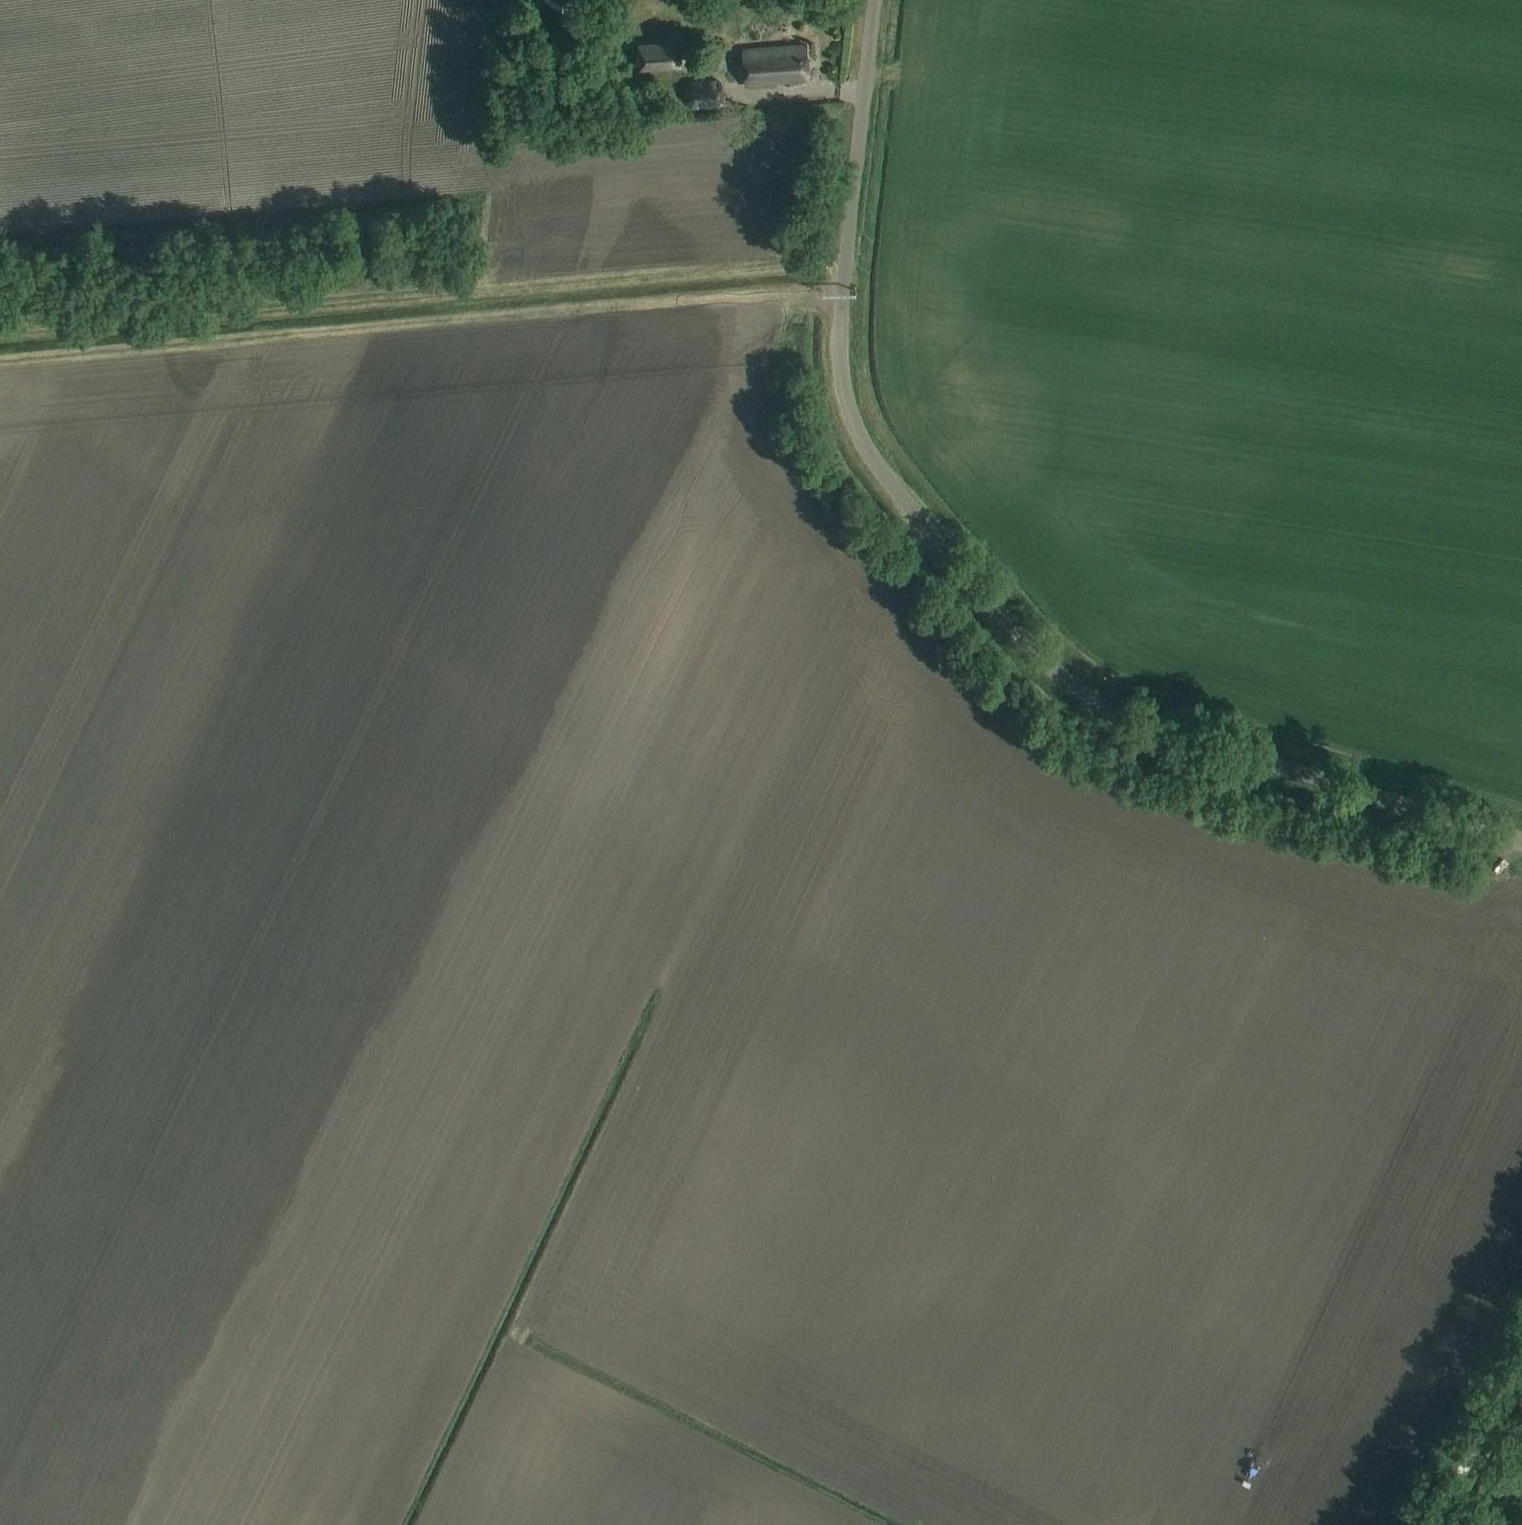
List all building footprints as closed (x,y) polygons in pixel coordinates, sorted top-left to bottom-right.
[(646,15),(657,14),(656,0),(645,0),(646,15)] [(640,71),(685,67),(682,39),(638,43),(640,71)] [(808,82),(807,74),(805,45),(741,50),(744,87),(808,82)]
